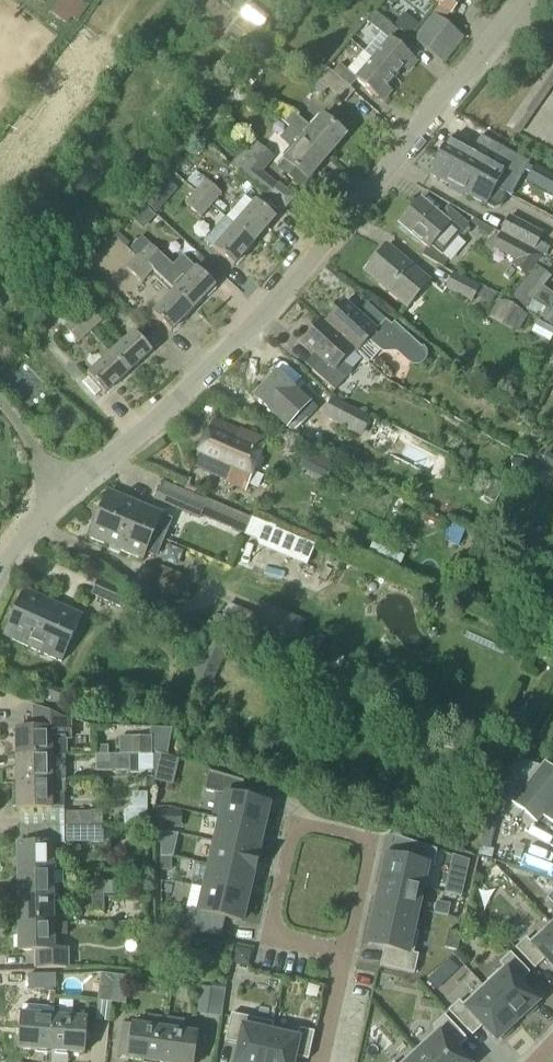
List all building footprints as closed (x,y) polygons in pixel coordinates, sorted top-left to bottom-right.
[(71,18),(77,22),(87,8),(76,0),(62,0),(56,7),(71,18)] [(452,14),(461,1),(460,0),(433,0),(440,5),(445,9),(451,12),(452,14)] [(445,9),(440,5),(433,14),(443,22),(451,12),(445,9)] [(365,22),(389,40),(397,31),(373,12),(365,22)] [(413,40),(443,61),(462,37),(443,22),(433,14),(413,40)] [(404,15),(394,27),(395,28),(409,38),(418,26),(404,15)] [(371,61),(393,80),(412,58),(390,39),(371,61)] [(356,79),(355,80),(356,80),(361,84),(377,99),(387,87),(393,80),(371,61),(356,79)] [(308,71),(318,79),(325,70),(315,62),(308,71)] [(339,66),(332,74),(349,89),(356,80),(355,80),(356,79),(347,71),(340,65),(339,66)] [(353,93),(332,74),(326,69),(325,70),(318,79),(317,81),(345,103),(353,93)] [(263,105),(285,123),(291,115),(289,114),(270,97),(263,105)] [(285,123),(290,128),(303,139),(326,158),(344,136),(322,117),(311,129),(293,114),(291,115),(285,123)] [(195,139),(203,145),(213,133),(205,127),(195,139)] [(303,139),(290,128),(287,132),(282,138),(295,149),(279,167),(301,186),(306,180),(307,180),(326,158),(303,139)] [(438,157),(494,187),(504,169),(448,140),(438,157)] [(235,167),(268,193),(285,207),(294,196),(280,184),(279,186),(260,171),(271,157),(254,143),(235,167)] [(494,187),(438,157),(429,175),(485,205),(493,210),(500,207),(505,199),(502,192),(494,187)] [(552,183),(552,169),(543,163),(536,173),(552,183)] [(172,194),(183,181),(170,170),(158,183),(172,194)] [(196,192),(212,206),(222,194),(206,180),(196,192)] [(212,206),(196,192),(186,204),(202,218),(212,206)] [(398,225),(428,249),(430,246),(442,256),(468,225),(447,208),(440,217),(419,200),(398,225)] [(234,225),(254,242),(274,219),(255,202),(234,225)] [(500,234),(542,255),(545,256),(549,247),(538,241),(542,235),(508,218),(500,234)] [(471,223),(489,238),(494,231),(475,219),(471,223)] [(254,242),(234,225),(214,249),(233,266),(254,242)] [(542,255),(500,234),(493,249),(517,262),(512,267),(524,278),(542,255)] [(462,236),(448,253),(460,263),(474,247),(462,236)] [(138,256),(153,270),(163,259),(148,246),(138,256)] [(365,272),(406,306),(427,281),(386,247),(365,272)] [(153,270),(138,256),(129,267),(143,281),(153,270)] [(511,298),(523,308),(549,277),(537,267),(511,298)] [(174,291),(192,309),(214,287),(196,269),(174,291)] [(445,290),(470,302),(477,288),(452,276),(445,290)] [(474,296),(489,305),(494,296),(479,288),(474,296)] [(192,309),(174,291),(152,314),(171,332),(192,309)] [(530,307),(546,317),(551,308),(534,299),(530,307)] [(527,316),(498,301),(489,317),(518,332),(527,316)] [(343,303),(324,324),(352,351),(355,353),(367,364),(379,351),(394,351),(406,362),(411,365),(417,365),(422,362),(424,357),(424,351),(421,348),(420,349),(392,324),(390,326),(372,310),(362,321),(356,315),(343,303)] [(75,315),(90,332),(101,321),(87,305),(75,315)] [(90,332),(75,315),(63,326),(78,342),(90,332)] [(352,351),(324,324),(321,321),(301,342),(321,360),(310,371),(333,392),(351,372),(340,363),(352,351)] [(541,334),(552,341),(552,330),(546,326),(541,334)] [(110,354),(127,373),(151,352),(133,333),(110,354)] [(127,373),(110,354),(87,375),(104,394),(127,373)] [(252,396),(283,425),(298,410),(301,412),(309,403),(275,371),(252,396)] [(322,416),(361,437),(371,417),(331,399),(322,416)] [(212,420),(193,467),(228,481),(227,484),(245,491),(266,440),(254,435),(239,429),(239,430),(212,420)] [(256,430),(254,435),(266,440),(268,435),(256,430)] [(299,466),(326,479),(334,462),(307,450),(299,466)] [(522,460),(511,460),(511,472),(523,471),(522,460)] [(158,500),(178,509),(185,492),(165,483),(163,489),(158,487),(154,499),(158,500)] [(121,526),(162,542),(171,520),(159,515),(160,513),(107,492),(97,516),(121,526)] [(185,492),(178,509),(201,518),(207,504),(208,501),(185,492)] [(421,522),(437,528),(441,517),(426,511),(421,522)] [(244,534),(250,518),(238,514),(232,529),(244,534)] [(156,558),(162,542),(121,526),(97,516),(88,538),(141,559),(144,553),(156,558)] [(245,537),(257,541),(259,547),(306,566),(315,545),(252,519),(245,537)] [(446,542),(458,547),(464,531),(453,526),(446,542)] [(153,586),(179,597),(187,579),(161,568),(153,586)] [(90,595),(121,608),(127,591),(97,580),(90,595)] [(3,636),(61,661),(81,615),(23,590),(3,636)] [(437,603),(433,613),(439,616),(445,614),(448,607),(437,603)] [(288,657),(296,638),(277,630),(271,617),(259,612),(247,640),(288,657)] [(188,681),(208,691),(230,643),(209,634),(188,681)] [(548,650),(543,663),(552,666),(552,652),(548,650)] [(15,757),(50,757),(65,757),(64,740),(70,740),(70,730),(61,730),(60,718),(32,707),(32,729),(15,729),(15,757)] [(549,715),(539,737),(552,744),(552,717),(549,715)] [(153,751),(167,756),(172,729),(150,729),(150,739),(150,751),(153,751)] [(119,754),(150,754),(150,751),(150,739),(119,738),(119,754)] [(95,756),(95,772),(149,772),(149,756),(95,756)] [(15,757),(15,781),(50,780),(50,757),(15,757)] [(543,763),(540,767),(510,757),(497,791),(536,823),(541,816),(552,826),(552,770),(543,763)] [(262,831),(268,806),(240,799),(243,782),(208,774),(204,792),(225,796),(219,821),(262,831)] [(50,780),(15,781),(15,809),(51,808),(51,795),(64,795),(64,782),(50,782),(50,780)] [(62,812),(62,824),(102,824),(102,810),(91,810),(91,812),(62,812)] [(154,829),(154,830),(180,829),(180,813),(154,813),(154,824),(154,829)] [(147,814),(123,814),(123,825),(147,825),(147,814)] [(262,831),(219,821),(214,844),(257,854),(262,831)] [(102,824),(62,824),(62,843),(102,842),(102,824)] [(386,857),(382,880),(422,888),(427,866),(433,867),(436,851),(412,843),(407,862),(392,858),(386,857)] [(16,845),(17,869),(52,868),(51,844),(16,845)] [(252,877),(257,854),(214,844),(208,867),(252,877)] [(541,874),(545,861),(508,852),(504,865),(541,874)] [(170,858),(159,858),(160,872),(171,872),(170,858)] [(247,899),(252,877),(208,867),(203,889),(247,899)] [(17,869),(17,897),(52,896),(52,868),(17,869)] [(422,888),(382,880),(376,902),(417,911),(422,888)] [(91,895),(103,895),(115,895),(115,884),(102,884),(102,881),(91,881),(91,895)] [(448,895),(461,898),(463,890),(463,889),(450,886),(448,895)] [(220,937),(224,919),(241,923),(247,899),(203,889),(199,913),(190,911),(185,933),(220,937)] [(103,895),(91,895),(91,913),(103,913),(103,895)] [(17,897),(17,923),(52,923),(52,896),(17,897)] [(417,911),(376,902),(371,924),(417,934),(417,933),(413,932),(417,911)] [(433,914),(447,917),(449,906),(436,903),(433,914)] [(52,923),(17,923),(18,951),(35,950),(35,968),(66,968),(66,949),(53,949),(52,935),(66,935),(66,924),(52,924),(52,923)] [(229,943),(264,952),(269,934),(234,924),(229,943)] [(414,974),(418,956),(413,955),(417,934),(371,924),(366,946),(383,950),(379,967),(414,974)] [(549,924),(528,943),(525,939),(515,949),(514,949),(534,970),(544,960),(552,970),(552,928),(549,924)] [(446,940),(459,943),(461,934),(448,931),(446,940)] [(444,949),(457,951),(458,949),(459,943),(446,940),(444,949)] [(516,1023),(523,1017),(526,1020),(527,1018),(535,1011),(537,1010),(534,1007),(537,1004),(519,984),(529,975),(510,954),(509,954),(500,964),(499,964),(503,968),(482,987),(516,1023)] [(97,1000),(112,1002),(116,975),(101,973),(97,1000)] [(27,975),(28,989),(56,989),(56,974),(27,975)] [(116,975),(112,1002),(125,1004),(128,977),(116,975)] [(197,1012),(220,1016),(225,990),(201,986),(197,1012)] [(512,1033),(509,1030),(516,1023),(482,987),(462,1006),(458,1002),(458,1003),(448,1012),(467,1033),(477,1023),(496,1043),(499,1040),(501,1043),(503,1042),(511,1034),(512,1033)] [(18,1048),(51,1051),(54,1016),(20,1013),(18,1048)] [(151,1061),(159,1061),(163,1028),(165,1018),(147,1015),(145,1026),(132,1024),(123,1023),(118,1057),(127,1059),(151,1061)] [(54,1016),(51,1051),(83,1053),(86,1018),(54,1016)] [(420,1053),(428,1061),(467,1061),(452,1047),(464,1036),(444,1016),(433,1026),(439,1034),(420,1053)] [(159,1061),(193,1061),(194,1056),(202,1057),(205,1035),(197,1034),(197,1033),(181,1031),(183,1020),(165,1018),(163,1028),(159,1061)] [(270,1034),(242,1028),(244,1023),(243,1023),(230,1020),(223,1047),(237,1050),(235,1061),(264,1061),(270,1034)] [(313,1038),(312,1038),(299,1035),(297,1040),(270,1034),(264,1061),(307,1061),(313,1038)] [(420,1053),(411,1061),(428,1061),(420,1053)]
